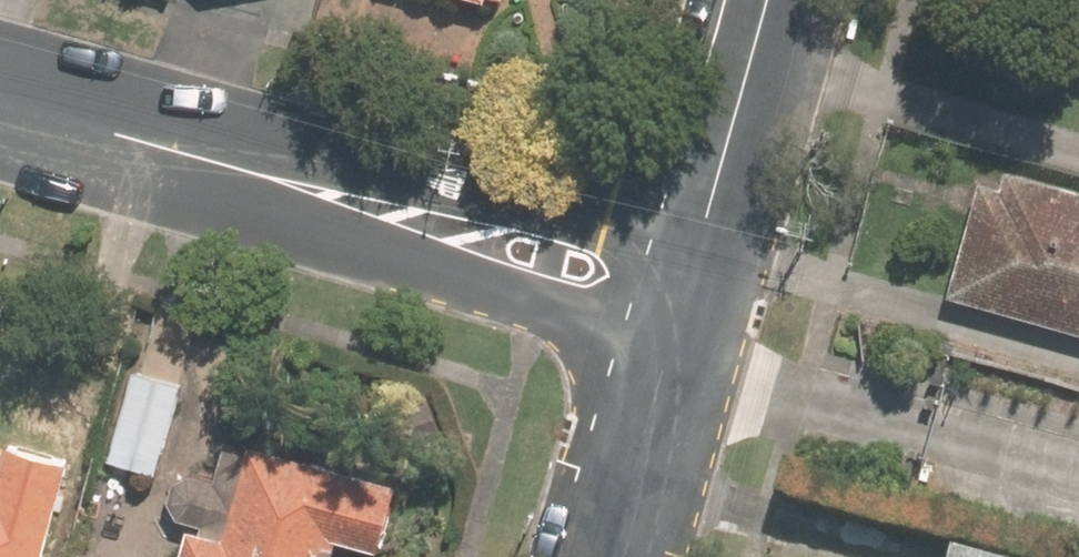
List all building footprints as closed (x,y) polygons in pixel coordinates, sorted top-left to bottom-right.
[(978,168),(942,300),(1078,337),(1078,196),(978,168)] [(176,387),(131,375),(107,463),(152,475),(176,387)] [(40,538),(41,538),(60,466),(0,450),(0,556),(35,556),(40,538)] [(335,545),(377,556),(395,491),(333,474),(244,450),(232,492),(177,477),(162,531),(183,537),(178,556),(332,556),(335,545)]
